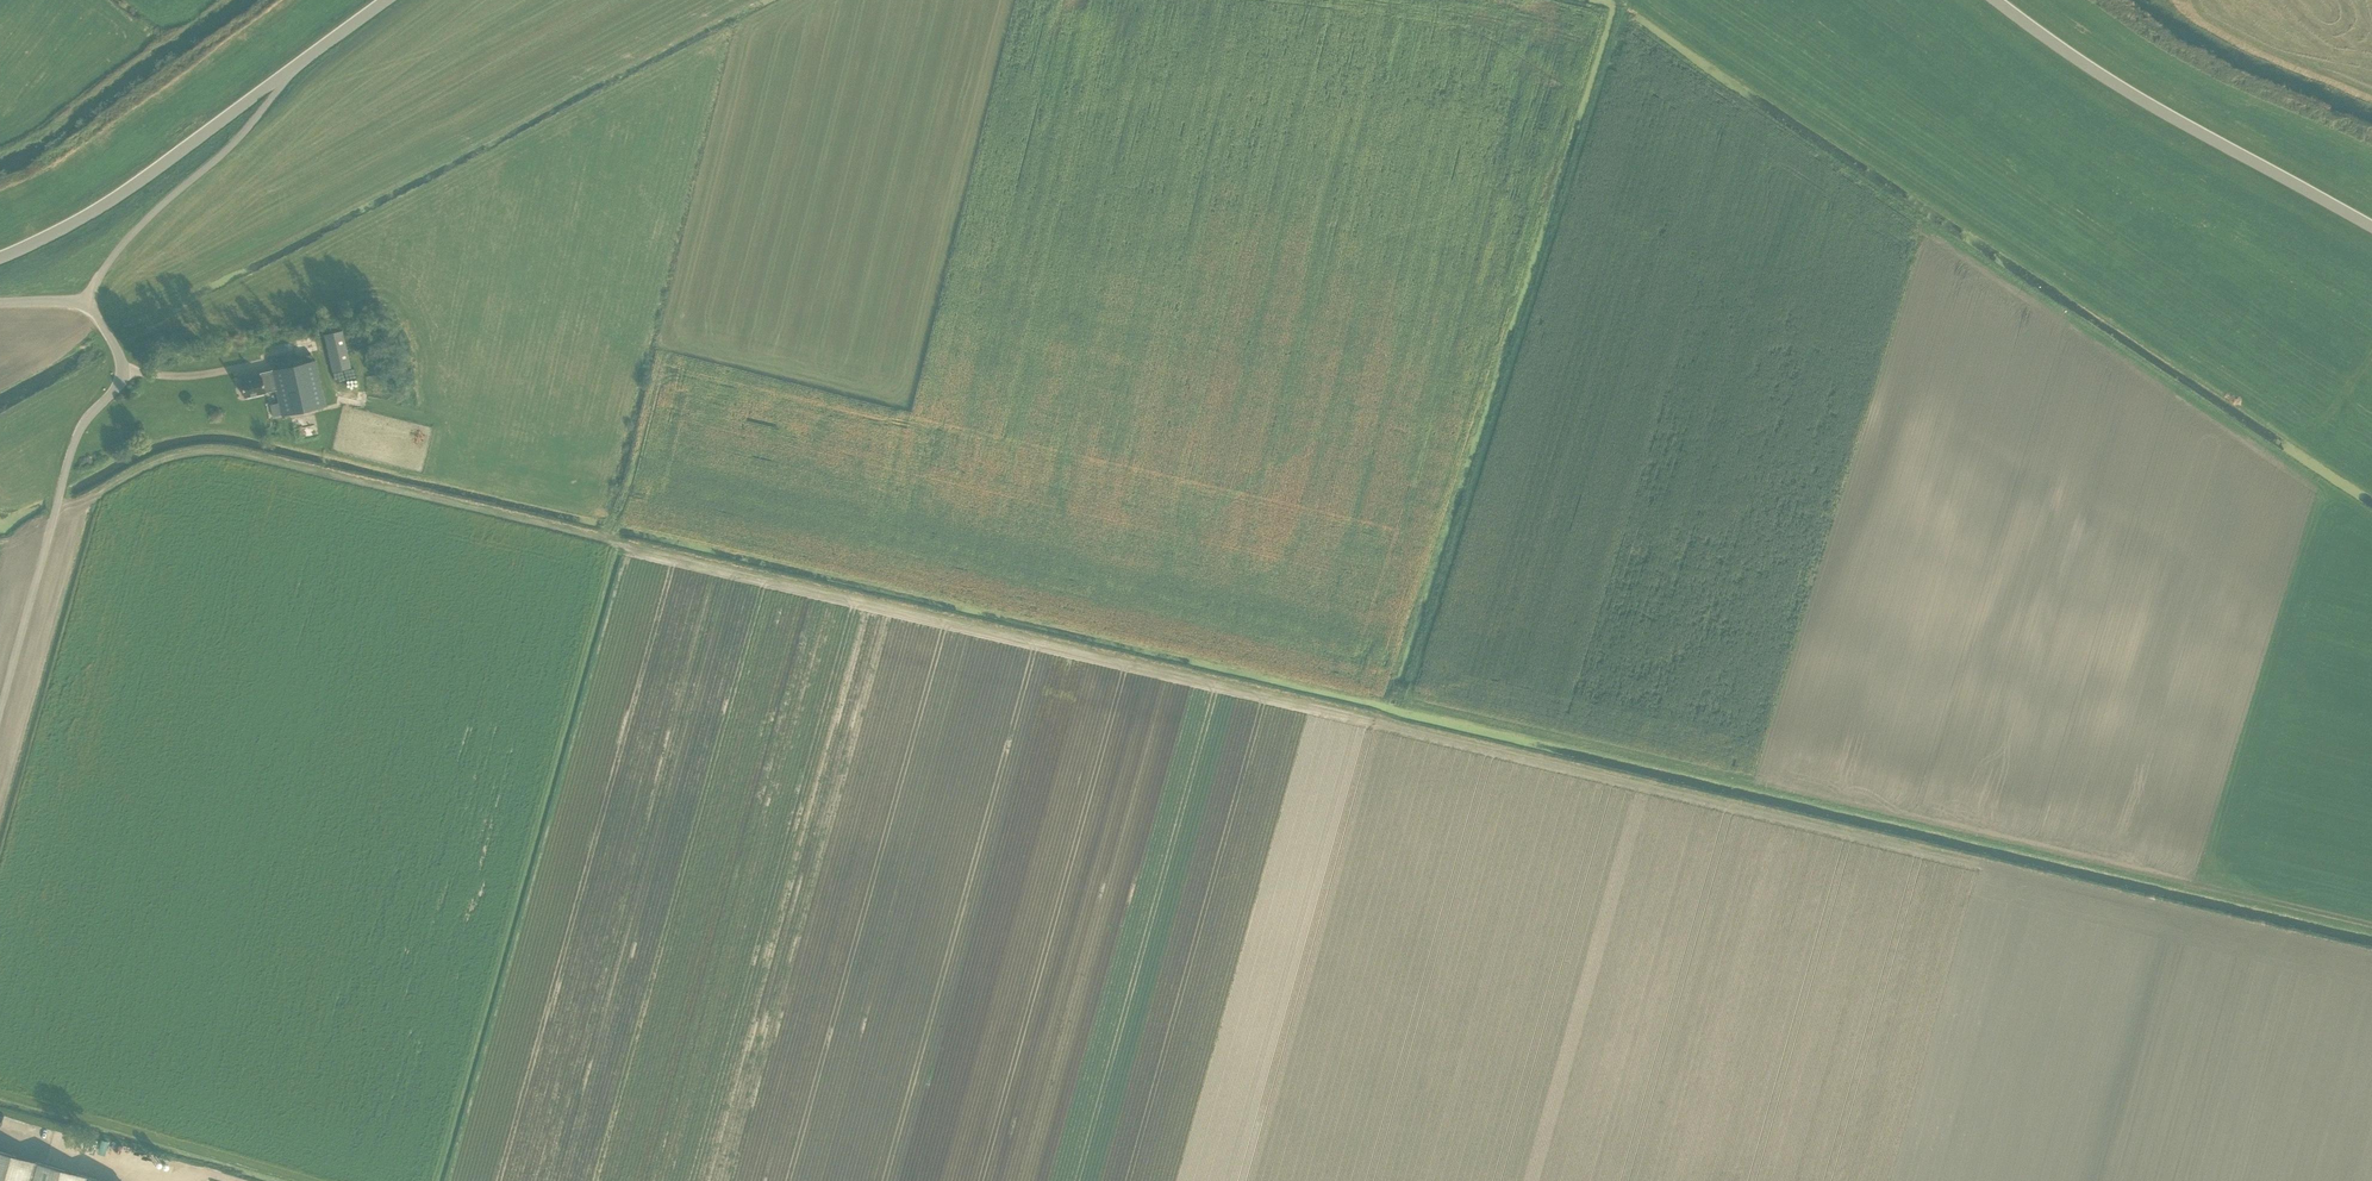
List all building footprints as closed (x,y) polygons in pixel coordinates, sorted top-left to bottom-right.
[(332,372),(351,368),(342,331),(324,335),(332,372)] [(282,415),(326,405),(316,360),(272,370),(273,376),(262,378),(262,376),(241,381),(244,397),(266,392),(265,389),(275,386),(282,415)] [(0,1150),(0,1180),(104,1180),(0,1150)]
